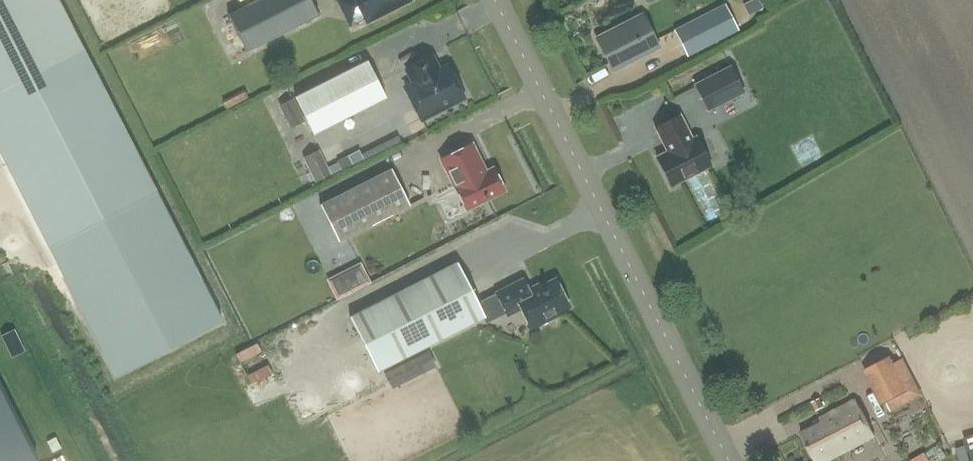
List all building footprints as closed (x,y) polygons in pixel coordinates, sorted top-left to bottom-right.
[(115,376),(222,322),(57,0),(0,0),(0,151),(115,376)] [(229,16),(247,52),(319,15),(312,0),(260,0),(229,16)] [(367,21),(408,0),(357,0),(367,21)] [(701,47),(760,17),(751,1),(693,31),(701,47)] [(613,71),(660,48),(643,15),(597,39),(613,71)] [(432,57),(407,70),(415,84),(406,89),(421,119),(464,97),(449,67),(440,72),(432,57)] [(368,61),(295,98),(314,134),(386,98),(368,61)] [(695,85),(708,111),(745,92),(732,66),(695,85)] [(291,130),(306,122),(294,99),(279,107),(291,130)] [(657,157),(672,187),(712,167),(696,137),(693,139),(681,115),(656,128),(663,143),(665,141),(670,150),(657,157)] [(472,144),(442,160),(466,209),(504,190),(494,170),(487,174),(472,144)] [(316,183),(332,175),(319,150),(303,158),(316,183)] [(392,169),(321,206),(339,241),(411,205),(392,169)] [(479,304),(458,263),(351,318),(378,372),(484,318),(487,324),(507,314),(508,316),(521,310),(532,330),(558,317),(559,313),(571,307),(556,279),(530,292),(523,279),(496,293),(497,295),(479,304)] [(365,271),(333,288),(332,288),(338,299),(370,283),(365,271)] [(14,328),(2,334),(13,356),(25,349),(14,328)] [(392,386),(435,365),(429,353),(386,375),(392,386)] [(864,370),(883,406),(910,392),(891,356),(864,370)] [(37,458),(0,384),(0,460),(32,460),(37,458)] [(876,436),(856,399),(821,418),(823,423),(802,434),(817,460),(827,460),(876,436)]
